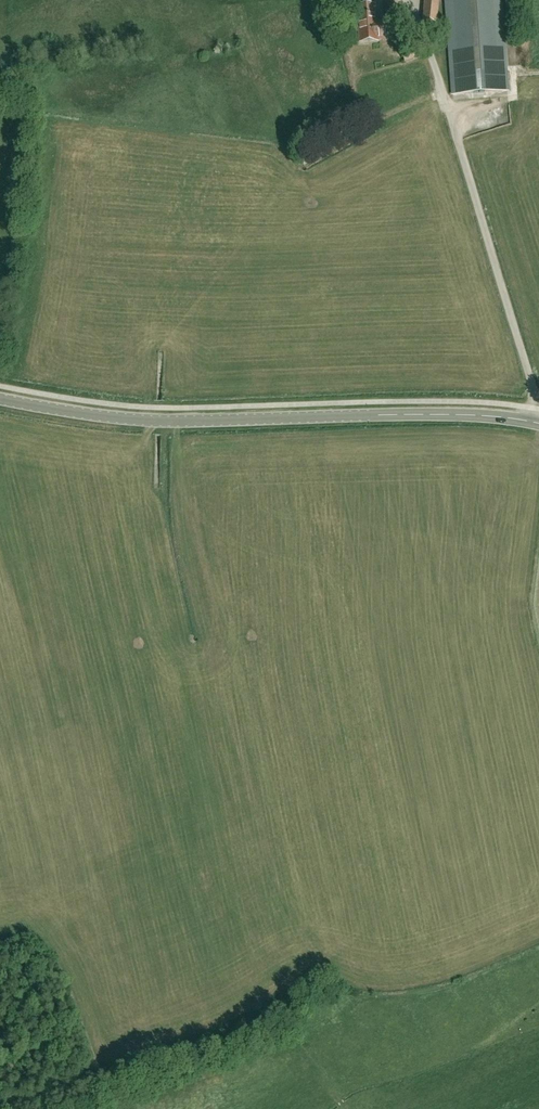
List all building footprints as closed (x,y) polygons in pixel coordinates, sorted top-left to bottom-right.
[(439,0),(424,0),(422,22),(437,24),(439,0)] [(452,76),(453,96),(456,96),(508,92),(506,71),(501,0),(446,0),(450,57),(452,76)] [(375,6),(357,8),(360,43),(378,42),(378,40),(392,39),(391,22),(376,23),(375,6)] [(427,22),(421,25),(427,41),(433,39),(427,22)]
